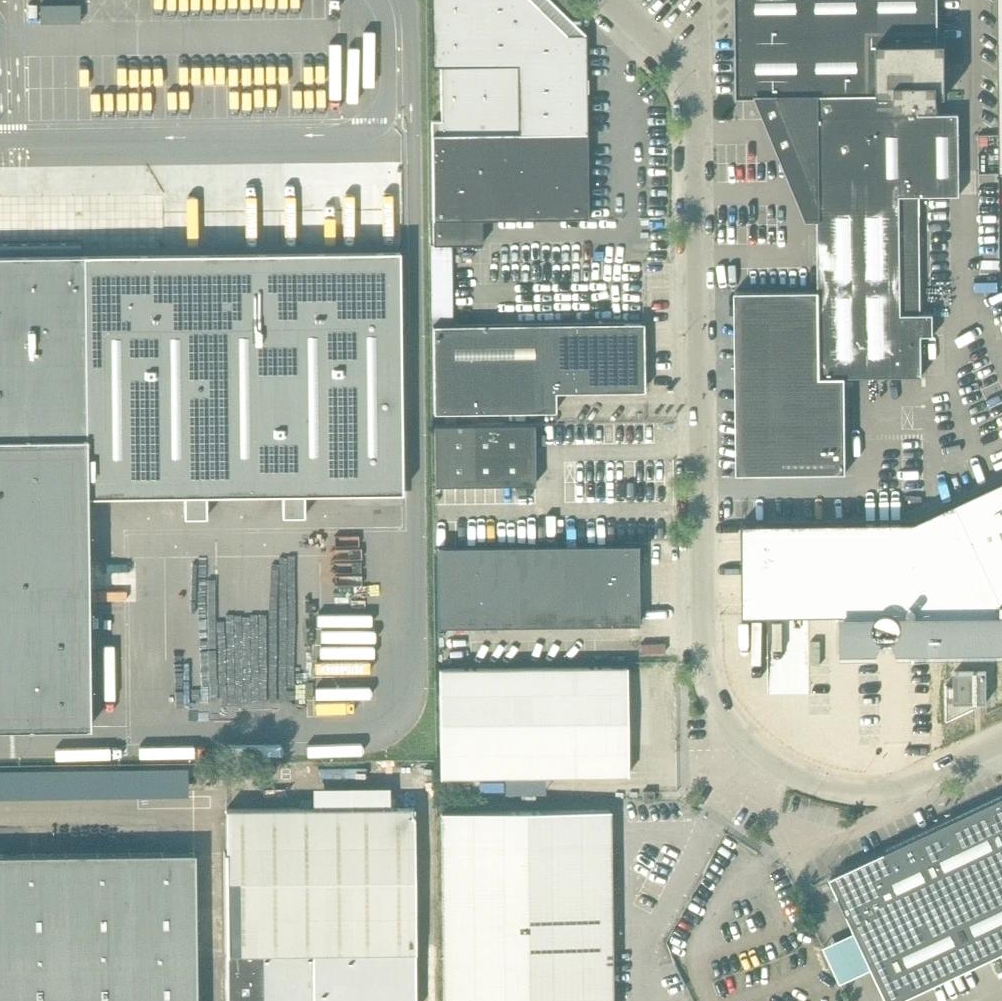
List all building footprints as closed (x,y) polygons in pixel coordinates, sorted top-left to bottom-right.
[(587,218),(585,33),(566,34),(531,0),(430,0),(430,66),(441,66),(441,120),(431,120),(432,243),(450,243),(482,243),(481,219),(587,218)] [(933,335),(933,313),(920,314),(920,274),(900,275),(899,235),(919,235),(919,196),(959,195),(959,133),(958,113),(938,114),(938,94),(946,94),(945,41),(937,41),(936,0),(735,0),(736,56),(735,56),(735,77),(736,77),(736,98),(757,97),(777,97),(785,116),(778,119),(784,133),(791,130),(810,175),(807,175),(808,217),(818,217),(818,219),(819,290),(735,291),(735,293),(740,293),(741,471),(737,471),(737,473),(801,473),(813,473),(846,472),(845,377),(922,376),(921,335),(933,335)] [(89,726),(88,605),(87,570),(87,511),(86,495),(147,494),(164,494),(182,494),(182,509),(182,517),(204,517),(204,494),(279,493),(280,516),(302,516),(301,493),(341,492),(399,491),(397,249),(81,253),(81,242),(0,243),(0,727),(89,726)] [(431,243),(431,324),(432,324),(451,324),(450,243),(432,243),(431,243)] [(643,321),(451,324),(432,324),(434,412),(556,411),(555,392),(644,390),(643,321)] [(434,486),(534,484),(534,423),(434,425),(434,486)] [(743,521),(744,602),(744,614),(844,613),(844,614),(844,643),(1001,641),(1001,479),(916,519),(743,521)] [(638,544),(436,546),(437,626),(597,625),(637,624),(639,624),(639,625),(640,625),(641,625),(641,613),(639,613),(638,544)] [(440,776),(626,774),(627,774),(626,666),(439,668),(440,776)] [(986,702),(986,676),(986,672),(953,672),(953,686),(946,686),(946,684),(946,721),(974,708),(973,708),(972,708),(972,702),(986,702)] [(0,768),(0,809),(42,809),(42,796),(188,794),(188,766),(0,768)] [(642,791),(642,798),(643,802),(654,802),(653,791),(642,791)] [(890,849),(901,872),(900,872),(949,976),(1001,952),(1001,797),(890,849)] [(226,808),(228,1000),(415,1000),(415,950),(414,806),(383,806),(360,806),(358,806),(348,807),(226,808)] [(442,1000),(611,1000),(608,810),(439,812),(442,1000)] [(830,877),(855,931),(872,967),(888,1000),(896,1000),(949,976),(900,872),(901,872),(890,849),(830,877)] [(0,854),(0,1000),(198,1000),(196,852),(1,854),(0,854)]
